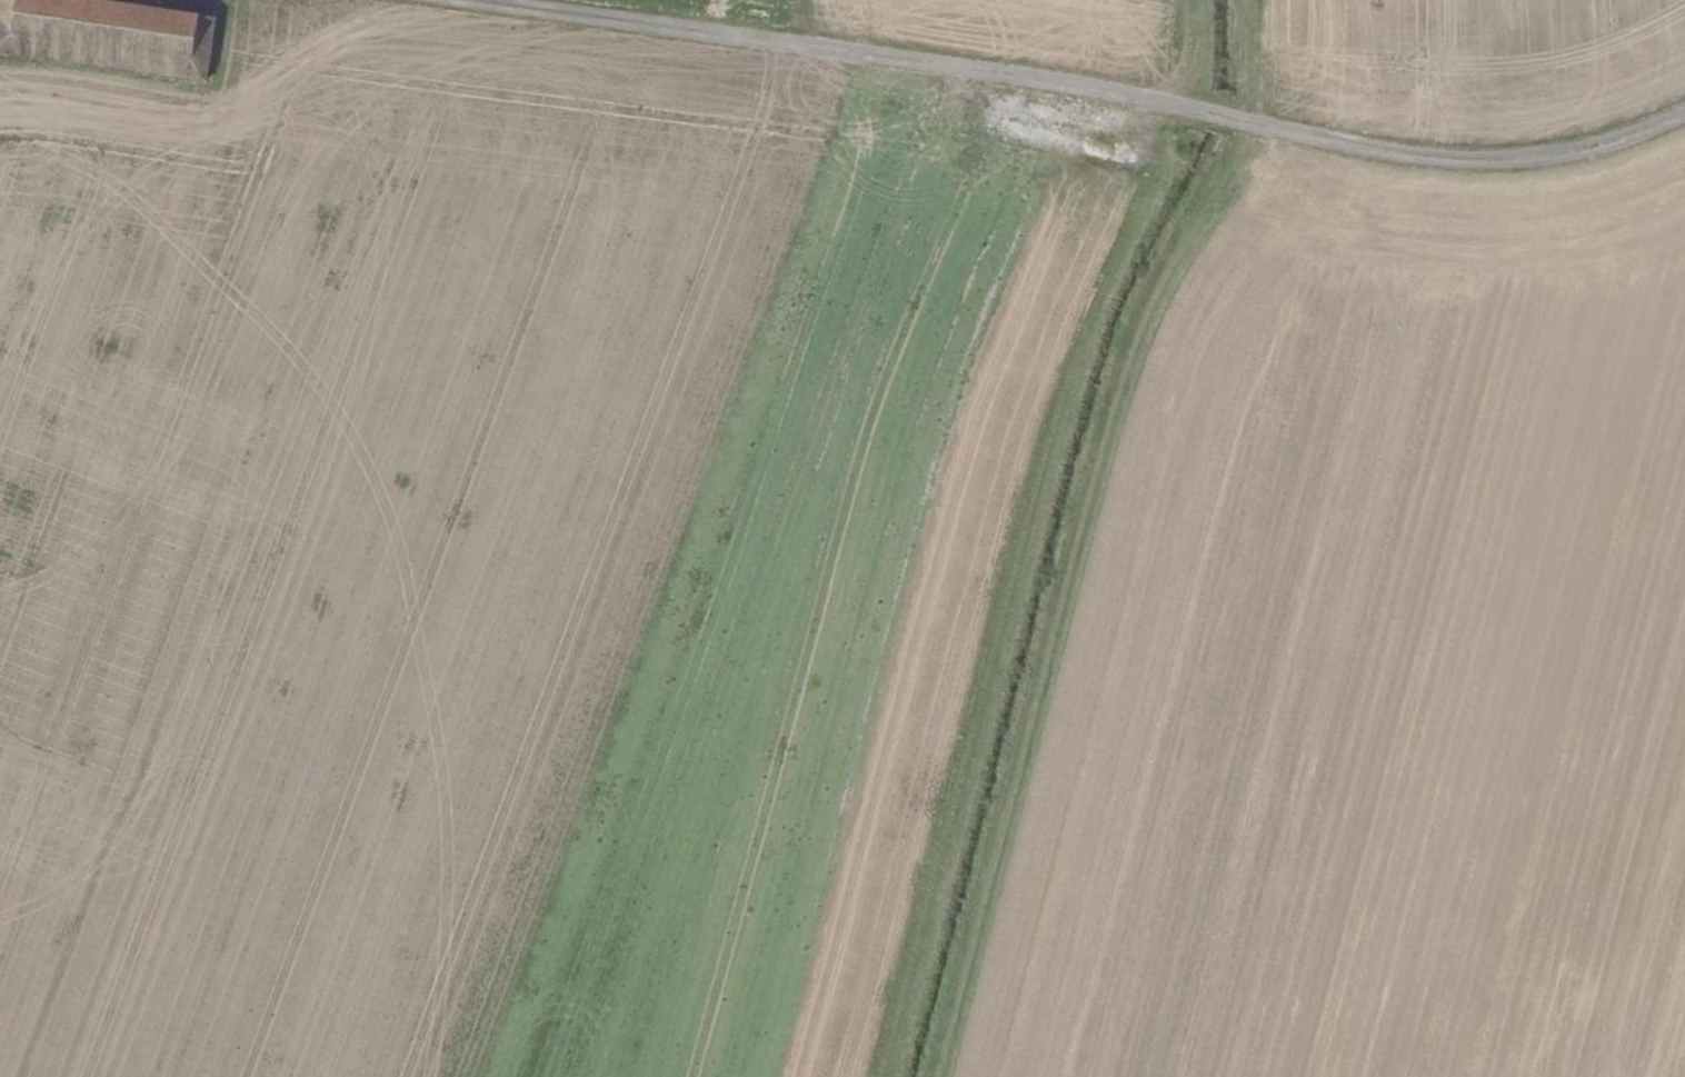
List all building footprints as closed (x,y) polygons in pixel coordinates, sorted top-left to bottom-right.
[(209,89),(220,20),(76,0),(0,0),(0,58),(209,89)]
